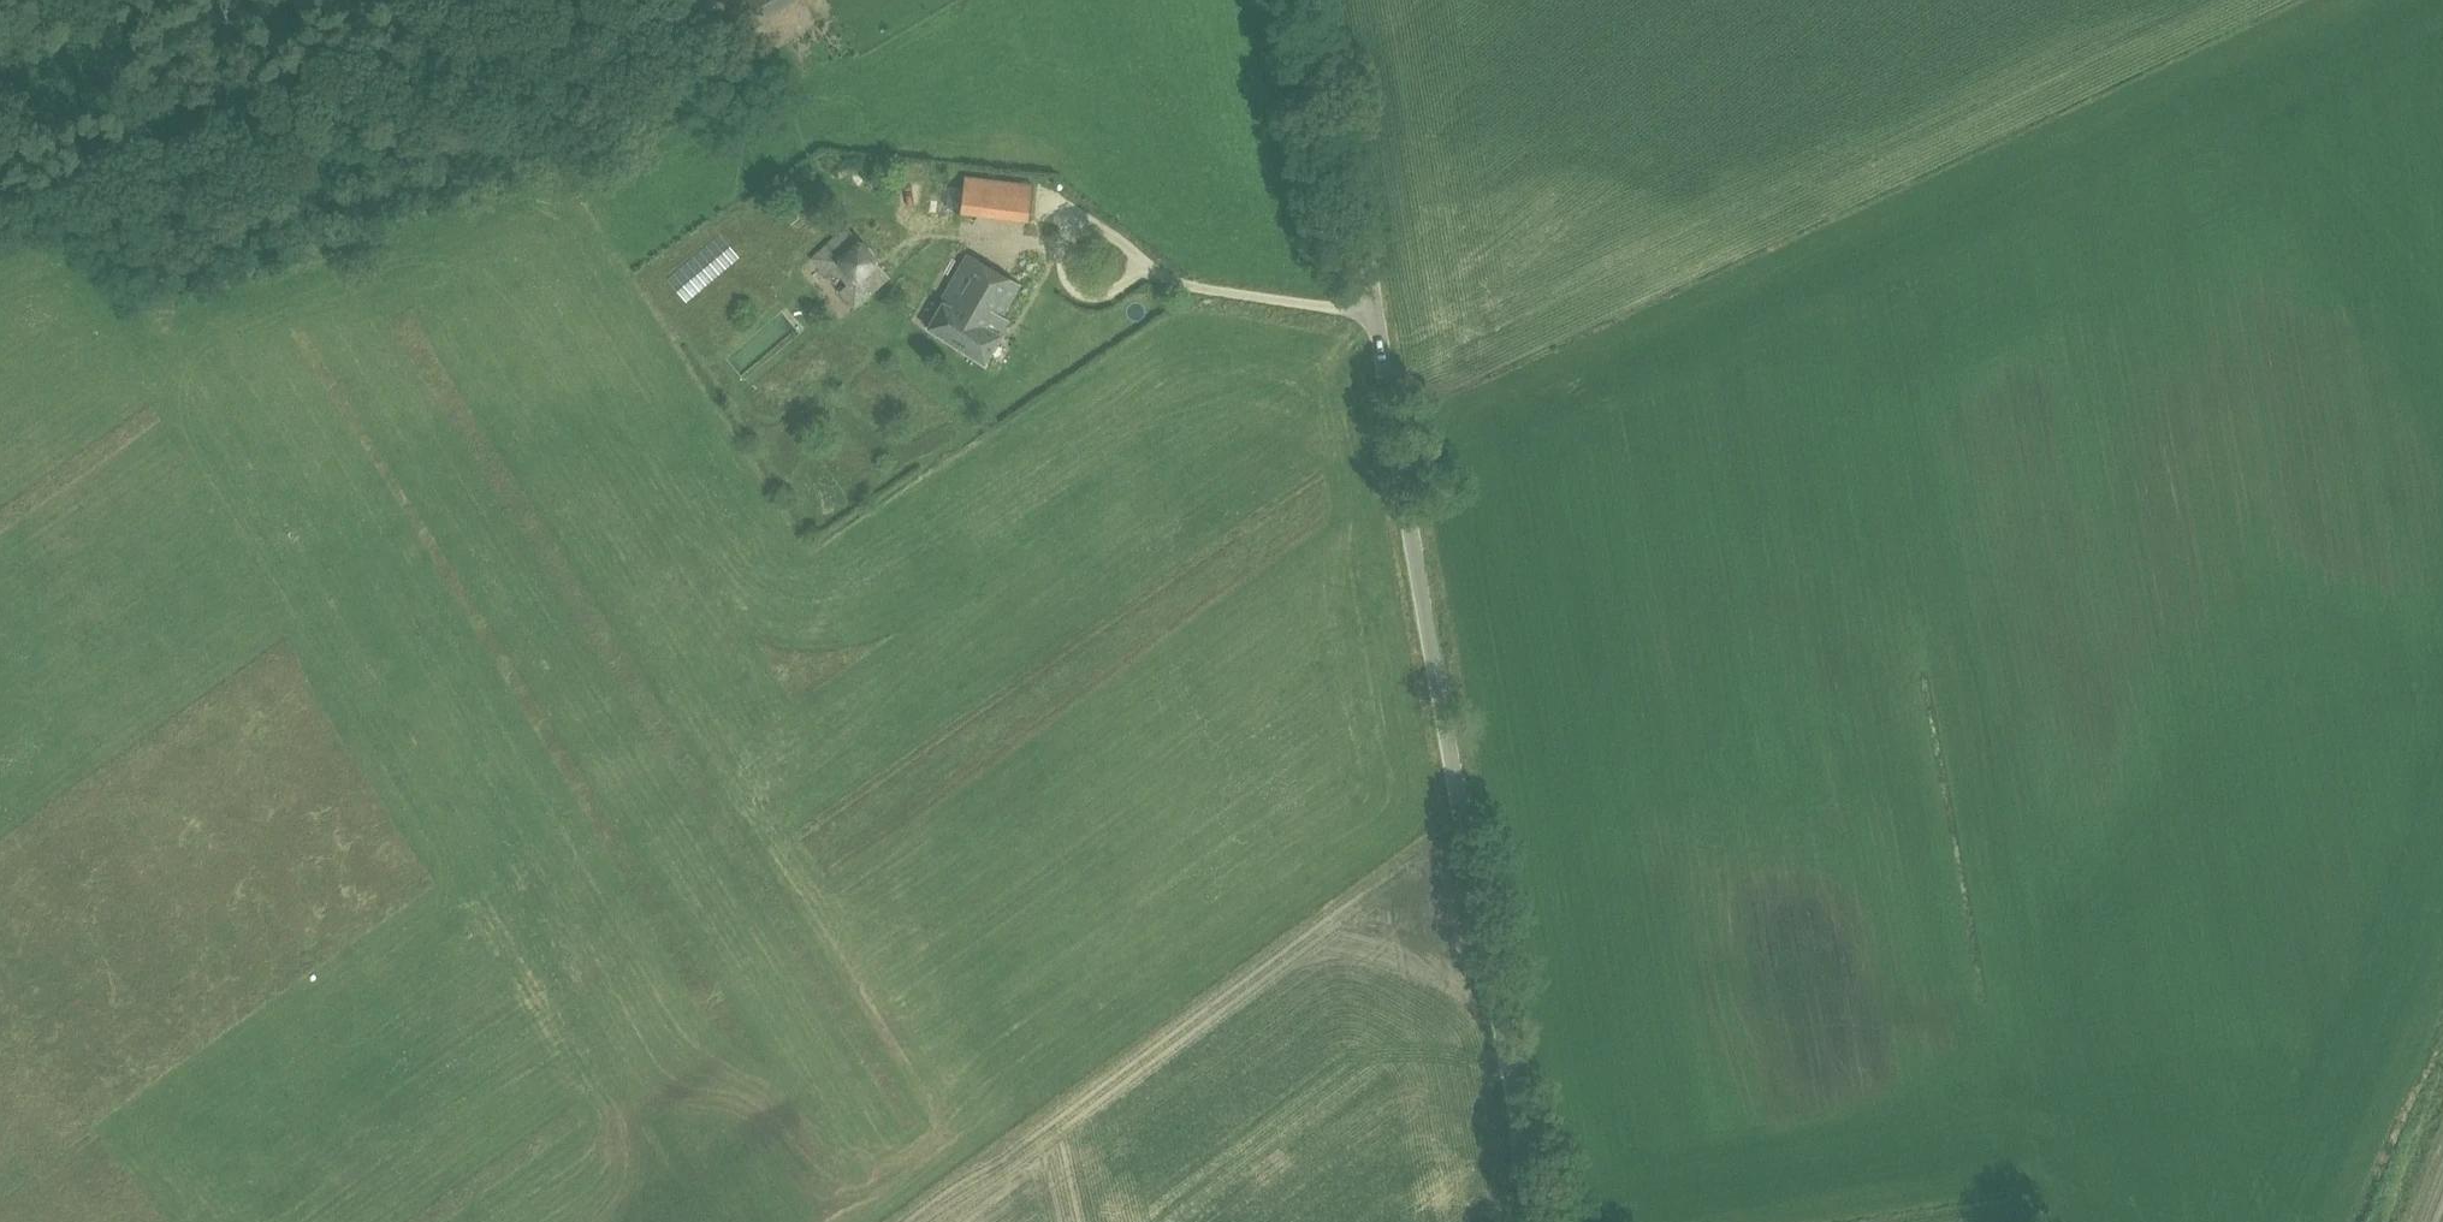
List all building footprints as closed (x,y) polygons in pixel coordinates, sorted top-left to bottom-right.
[(965,176),(960,213),(1028,221),(1033,184),(965,176)] [(812,258),(854,309),(890,277),(847,225),(812,258)] [(929,327),(985,361),(1001,334),(1000,333),(1008,319),(1002,315),(1020,285),(968,254),(941,300),(944,302),(929,327)]
